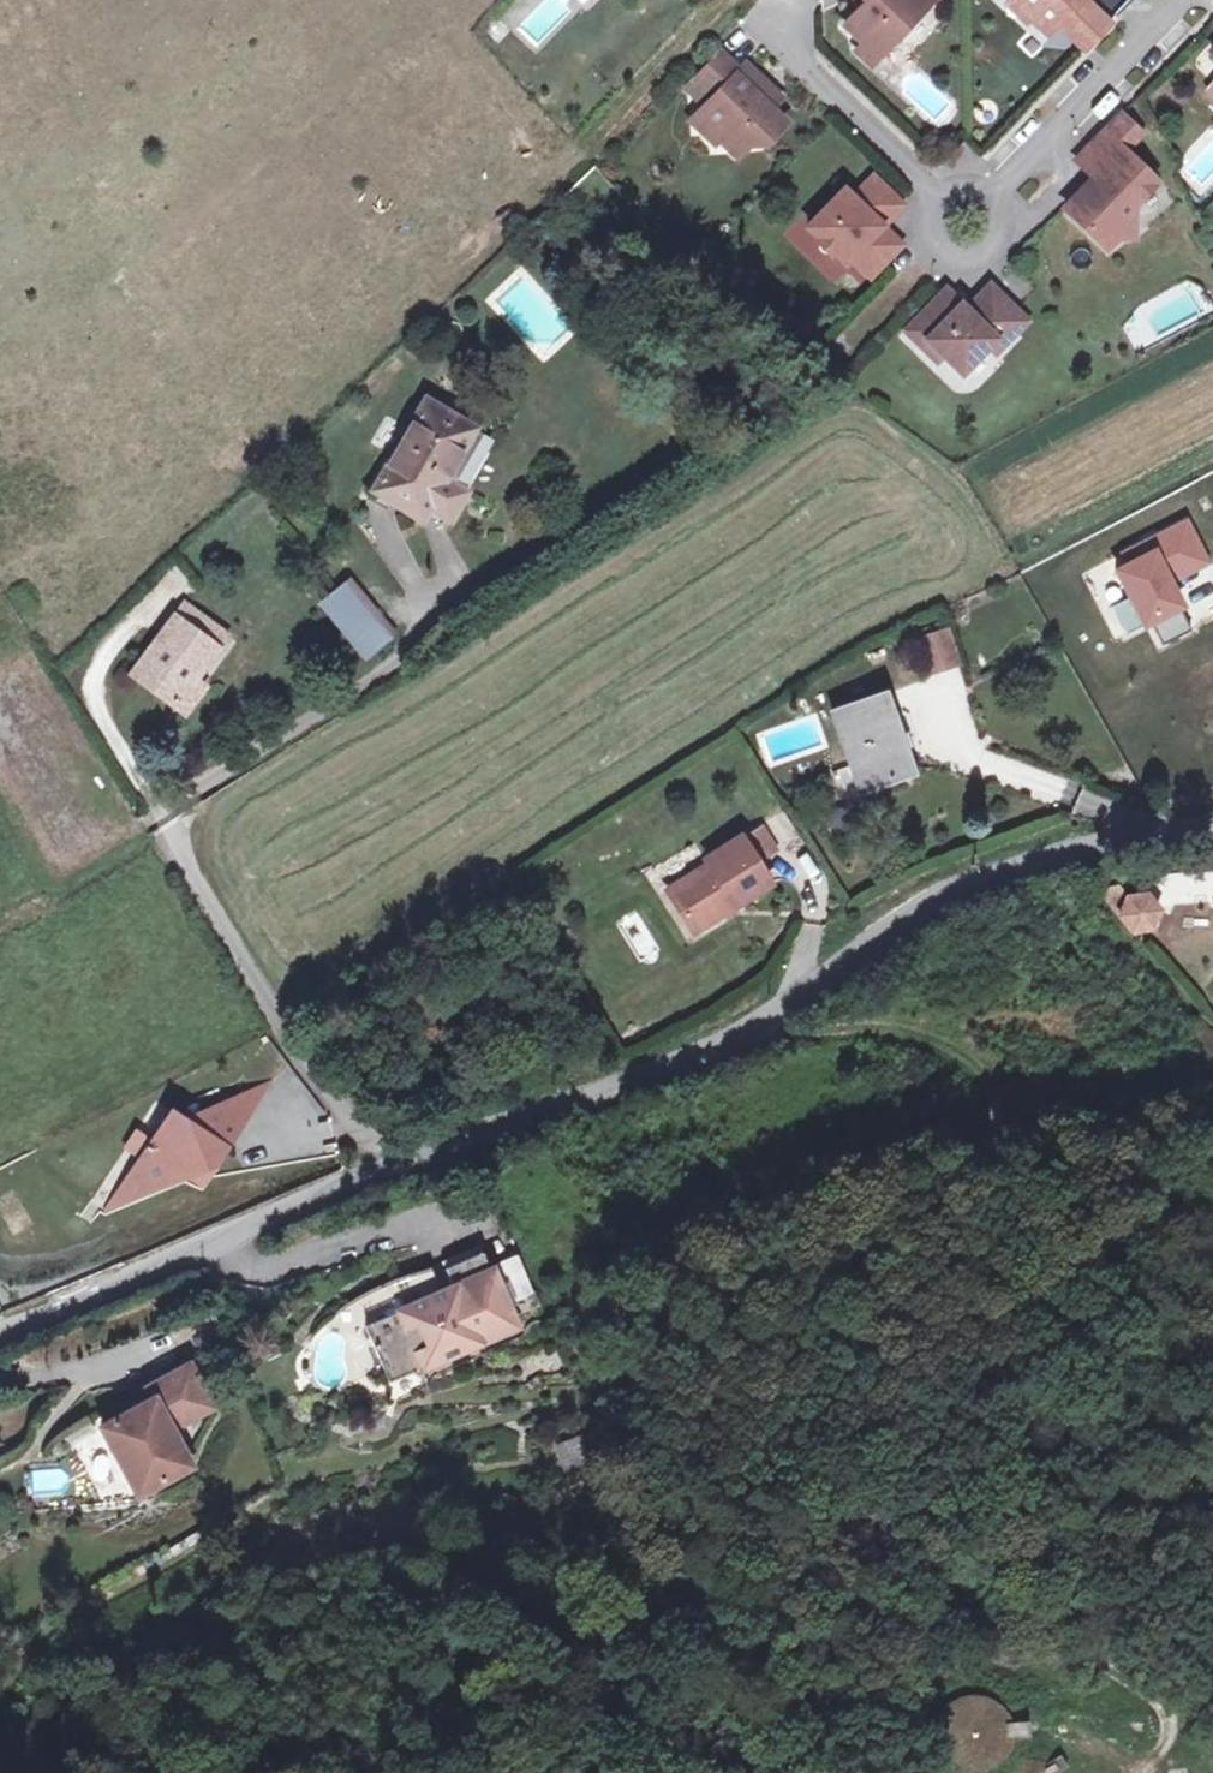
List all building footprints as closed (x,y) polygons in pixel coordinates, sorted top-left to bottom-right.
[(846,26),(865,44),(879,57),(932,0),(866,0),(868,2),(862,9),(846,26)] [(853,1),(862,9),(868,2),(866,0),(854,0),(853,1)] [(1009,5),(1027,21),(1030,18),(1035,8),(1026,0),(1014,0),(1009,5)] [(1035,8),(1030,18),(1048,34),(1058,23),(1073,38),(1099,11),(1087,0),(1026,0),(1035,8)] [(1099,11),(1073,38),(1085,49),(1110,23),(1099,11)] [(865,44),(857,53),(870,66),(879,57),(865,44)] [(722,54),(688,89),(707,105),(702,111),(723,130),(723,136),(723,143),(737,157),(760,134),(769,142),(787,123),(771,109),(781,98),(773,90),(770,93),(763,86),(765,83),(746,64),(739,72),(722,54)] [(723,130),(702,111),(691,122),(715,144),(723,136),(723,130)] [(1122,116),(1105,133),(1124,152),(1140,134),(1122,116)] [(1084,189),(1066,209),(1106,249),(1133,220),(1133,205),(1155,182),(1124,152),(1105,133),(1078,160),(1096,177),(1100,182),(1092,190),(1084,189)] [(843,191),(808,229),(820,240),(817,242),(831,255),(833,253),(844,264),(851,258),(864,245),(882,264),(900,246),(880,226),(901,206),(873,178),(852,199),(843,191)] [(864,245),(851,258),(870,276),(882,264),(864,245)] [(990,286),(967,310),(976,318),(989,305),(1016,331),(1026,320),(990,286)] [(946,289),(919,317),(935,331),(927,339),(944,357),(962,374),(990,346),(996,352),(1016,331),(989,305),(976,318),(967,310),(946,289)] [(919,317),(904,331),(938,363),(944,357),(927,339),(935,331),(919,317)] [(427,401),(374,490),(407,509),(413,498),(426,505),(449,519),(465,492),(453,485),(463,467),(454,461),(473,428),(427,401)] [(482,434),(473,428),(454,461),(463,467),(482,434)] [(413,498),(407,509),(419,517),(426,505),(413,498)] [(1117,570),(1081,589),(1095,617),(1112,608),(1126,635),(1150,622),(1161,645),(1190,631),(1168,582),(1164,575),(1202,556),(1185,522),(1116,557),(1122,568),(1117,570)] [(1202,556),(1164,575),(1168,582),(1205,563),(1202,556)] [(1122,568),(1116,557),(1111,559),(1117,570),(1122,568)] [(335,583),(315,595),(348,650),(368,638),(335,583)] [(184,605),(173,619),(211,646),(221,633),(184,605)] [(173,619),(133,674),(174,704),(215,649),(211,646),(173,619)] [(960,667),(950,639),(921,650),(931,678),(960,667)] [(883,695),(834,712),(862,791),(911,773),(883,695)] [(846,809),(827,814),(831,832),(851,827),(846,809)] [(762,825),(741,838),(756,861),(776,848),(762,825)] [(756,861),(741,838),(705,860),(708,865),(667,892),(694,934),(771,885),(756,861)] [(1119,915),(1125,897),(1118,884),(1098,891),(1119,915)] [(1119,915),(1119,916),(1132,932),(1152,930),(1160,909),(1146,894),(1126,896),(1125,897),(1119,915)] [(265,1088),(220,1105),(243,1120),(265,1088)] [(141,1159),(134,1170),(144,1193),(186,1176),(217,1164),(243,1120),(220,1105),(184,1119),(176,1123),(167,1117),(141,1159)] [(172,1111),(167,1117),(176,1123),(184,1119),(172,1111)] [(134,1170),(141,1159),(127,1150),(120,1161),(134,1170)] [(134,1170),(113,1205),(144,1193),(134,1170)] [(416,1304),(366,1327),(392,1383),(516,1328),(506,1305),(532,1294),(517,1260),(490,1271),(482,1253),(447,1269),(459,1296),(440,1305),(420,1313),(416,1304)] [(153,1398),(102,1428),(139,1493),(191,1466),(171,1430),(212,1407),(189,1366),(148,1388),(153,1398)] [(592,1464),(579,1438),(561,1446),(573,1471),(592,1464)] [(1028,1721),(1011,1722),(1009,1716),(1001,1706),(986,1697),(968,1695),(949,1704),(938,1718),(935,1736),(940,1754),(949,1766),(963,1772),(969,1772),(983,1772),(1000,1765),(1011,1749),(1013,1739),(1031,1739),(1028,1721)] [(1061,1756),(1046,1764),(1042,1761),(1032,1759),(1021,1762),(1011,1772),(1058,1772),(1068,1767),(1061,1756)]
